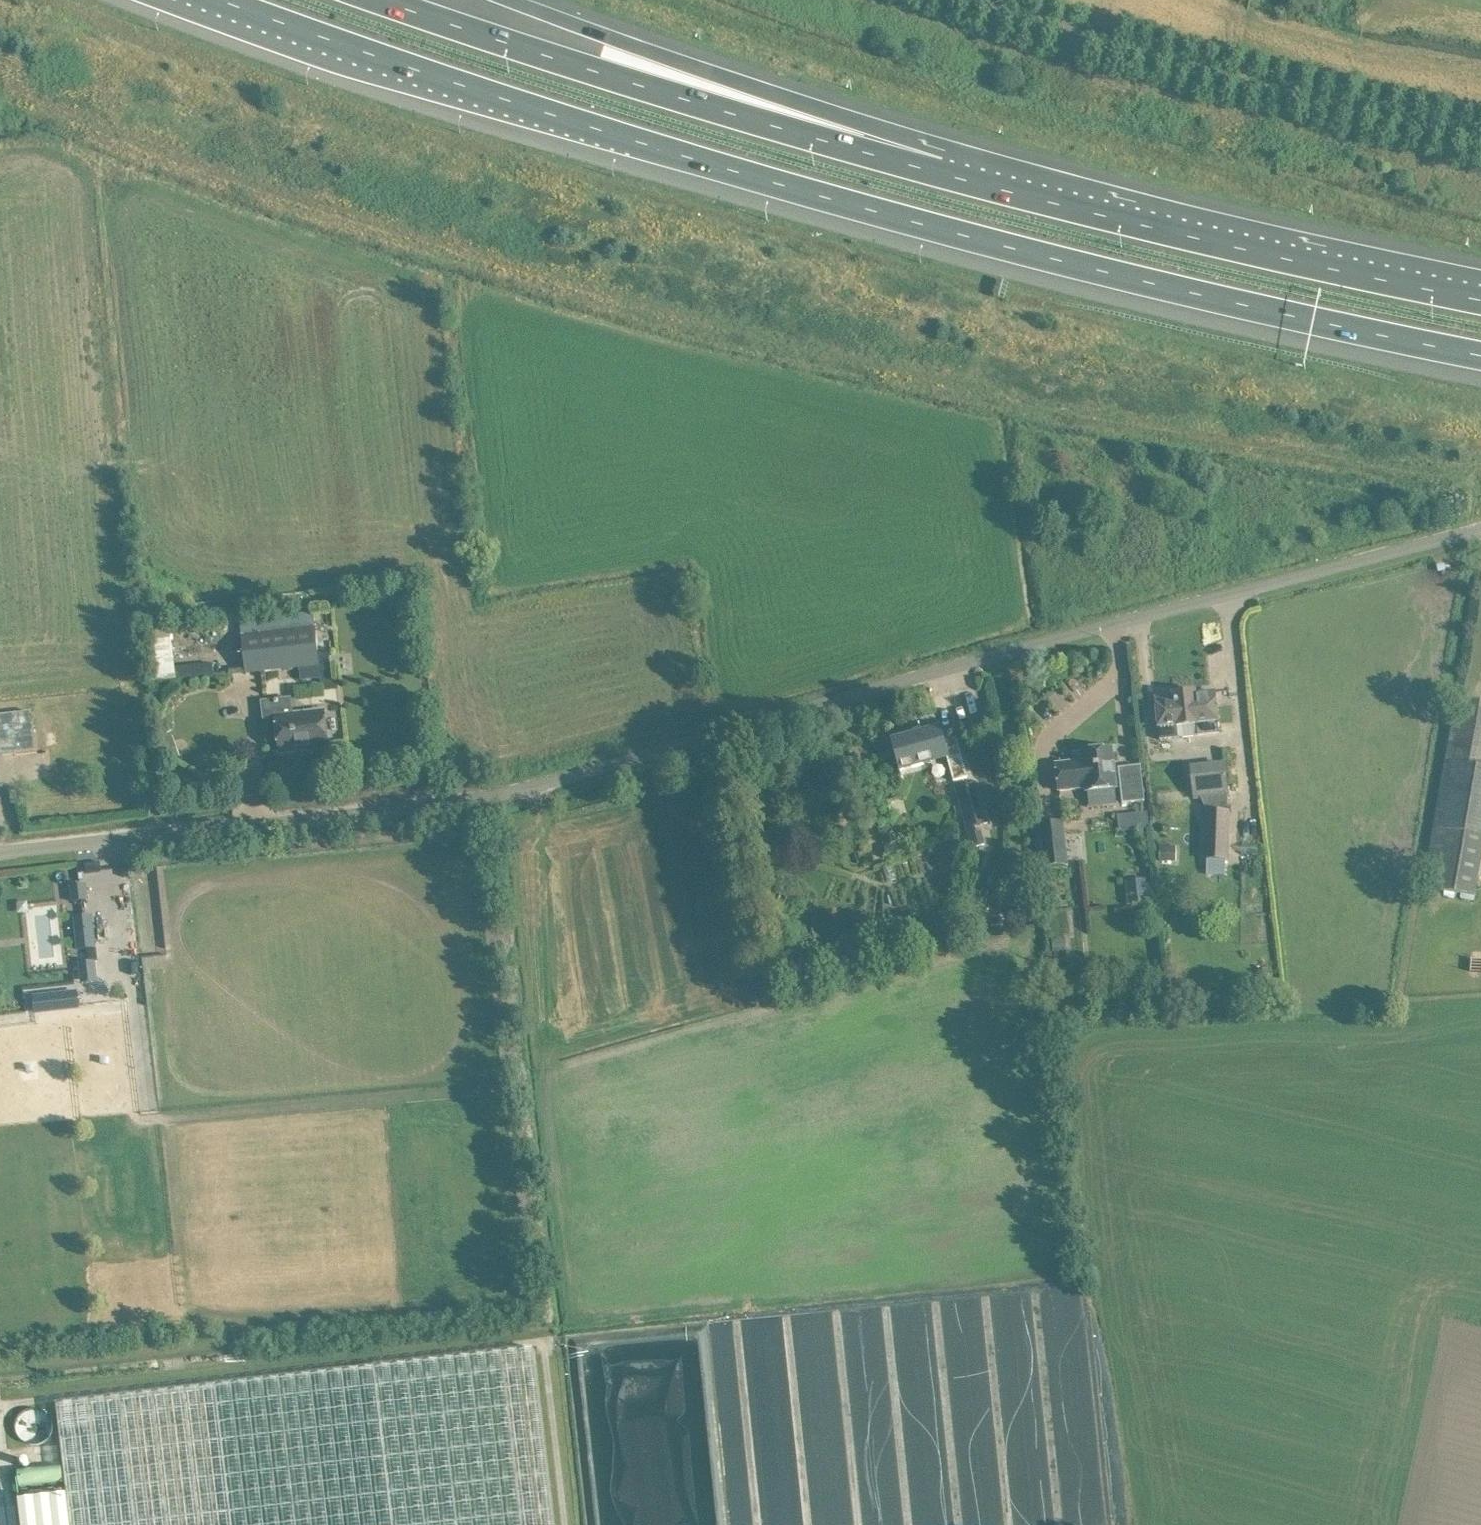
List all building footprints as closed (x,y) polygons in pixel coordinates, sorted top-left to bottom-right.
[(322,684),(333,683),(330,651),(319,652),(315,612),(240,620),(246,673),(300,667),(301,680),(321,678),(322,684)] [(169,618),(143,621),(146,641),(171,638),(169,618)] [(173,655),(148,658),(151,679),(152,683),(176,680),(174,668),(173,655)] [(1156,698),(1160,740),(1219,734),(1215,692),(1195,694),(1195,691),(1173,693),(1173,696),(1156,698)] [(1474,901),(1480,854),(1480,700),(1459,695),(1424,885),(1462,892),(1460,899),(1474,901)] [(292,698),(261,702),(263,721),(276,719),(277,731),(279,751),(307,747),(307,751),(328,748),(326,728),(324,709),(294,713),(292,698)] [(40,711),(0,715),(0,755),(38,750),(36,733),(42,732),(40,711)] [(947,757),(954,781),(968,777),(960,748),(954,729),(942,733),(940,726),(891,739),(899,771),(947,757)] [(1074,762),(1056,764),(1058,784),(1059,792),(1087,789),(1087,792),(1116,789),(1117,789),(1114,768),(1112,749),(1082,752),(1083,761),(1083,766),(1074,767),(1074,762)] [(1230,793),(1227,761),(1191,764),(1194,799),(1201,799),(1207,812),(1203,858),(1209,859),(1207,873),(1225,875),(1227,859),(1230,810),(1229,810),(1227,793),(1230,793)] [(1145,801),(1141,767),(1119,769),(1123,804),(1145,801)] [(972,846),(985,842),(981,830),(975,831),(973,826),(988,821),(977,781),(956,788),(972,846)] [(1045,868),(1068,865),(1064,821),(1041,823),(1045,868)] [(1172,848),(1160,848),(1159,861),(1172,861),(1172,848)] [(86,873),(101,871),(100,864),(85,865),(86,873)] [(1128,904),(1155,900),(1153,883),(1147,883),(1146,877),(1125,880),(1128,904)] [(86,884),(72,885),(74,902),(79,902),(87,901),(87,895),(86,884)] [(160,898),(144,900),(149,946),(164,944),(160,898)] [(79,950),(88,949),(95,948),(92,915),(76,916),(77,928),(79,950)] [(1064,939),(1052,940),(1053,952),(1065,951),(1064,939)] [(95,948),(88,949),(90,961),(97,960),(95,948)] [(1470,971),(1480,971),(1480,958),(1471,958),(1470,971)] [(81,970),(95,969),(94,961),(90,961),(80,962),(81,970)] [(534,1349),(375,1368),(76,1402),(56,1405),(66,1494),(18,1500),(21,1524),(554,1524),(534,1349)]
